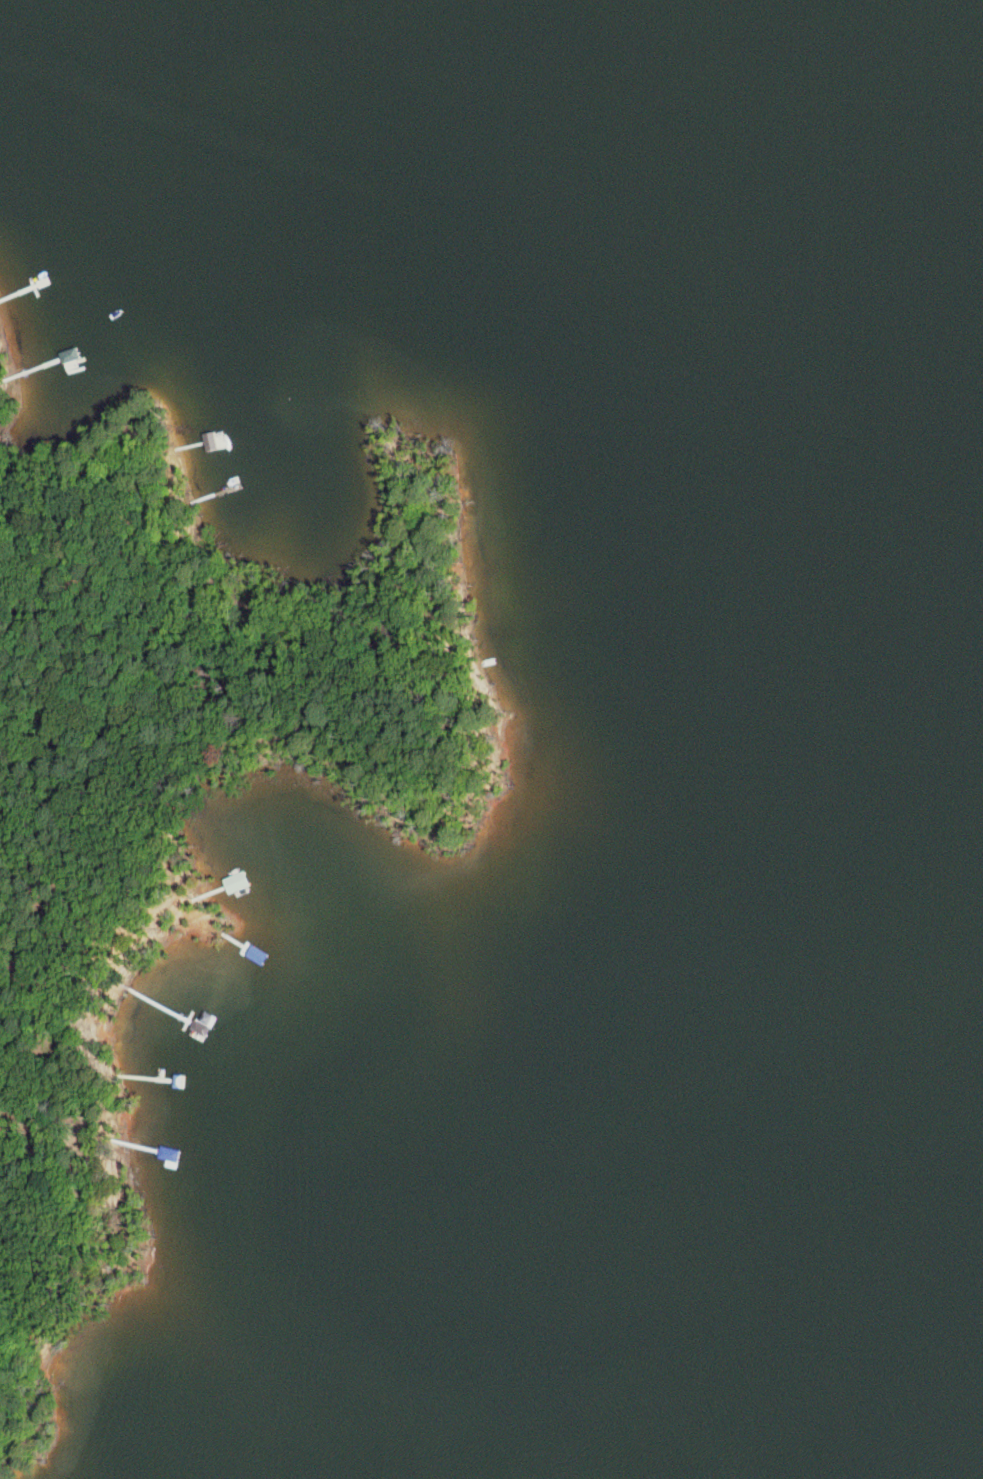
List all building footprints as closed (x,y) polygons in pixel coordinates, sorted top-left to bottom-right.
[(235,873),(245,886),(264,873),(255,859),(235,873)]
